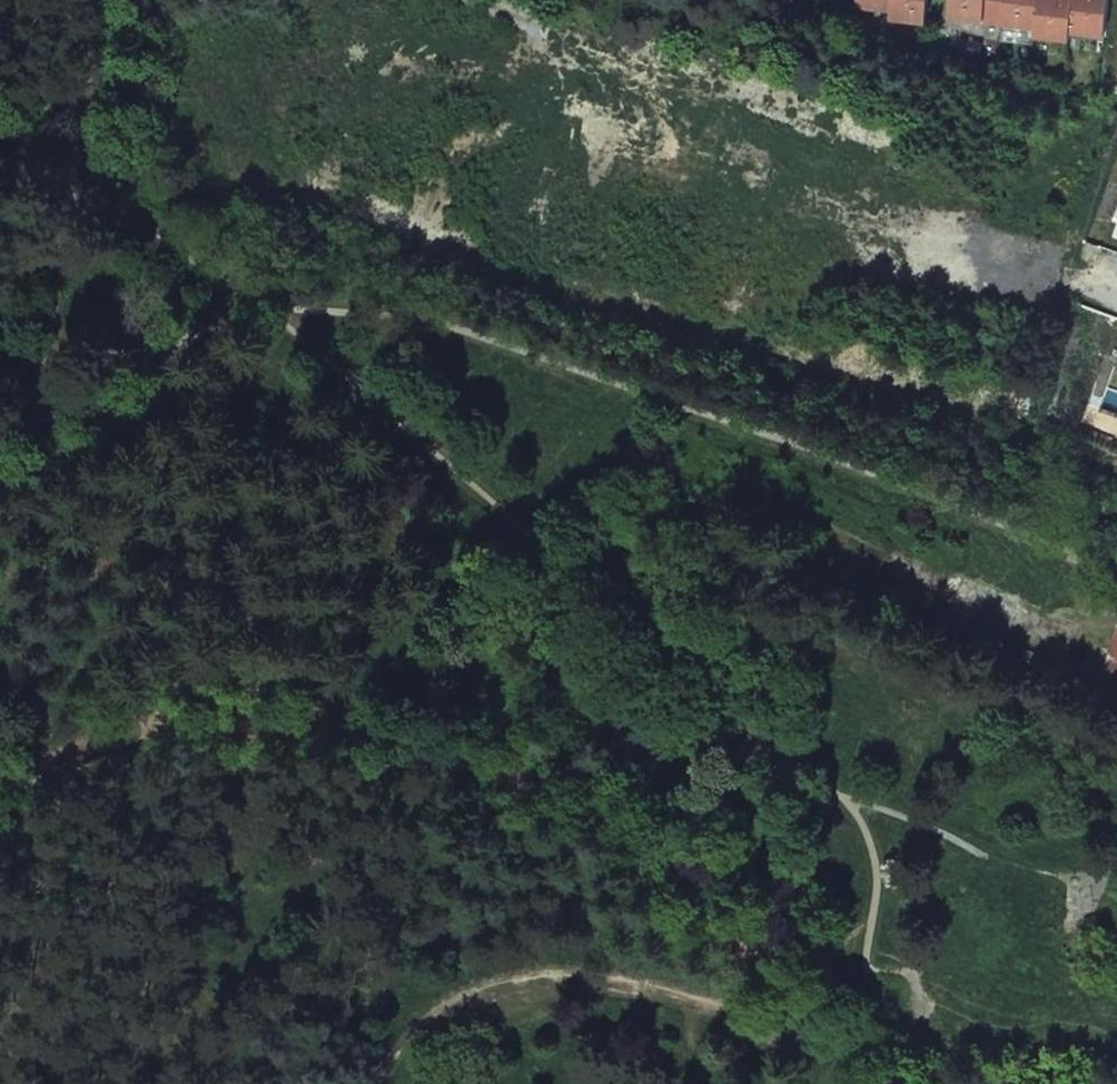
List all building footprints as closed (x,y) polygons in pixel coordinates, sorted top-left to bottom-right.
[(859,7),(893,11),(892,20),(927,24),(930,0),(860,0),(859,7)] [(951,18),(1037,28),(1036,37),(1071,41),(1072,33),(1106,36),(1111,0),(953,0),(951,18)]
